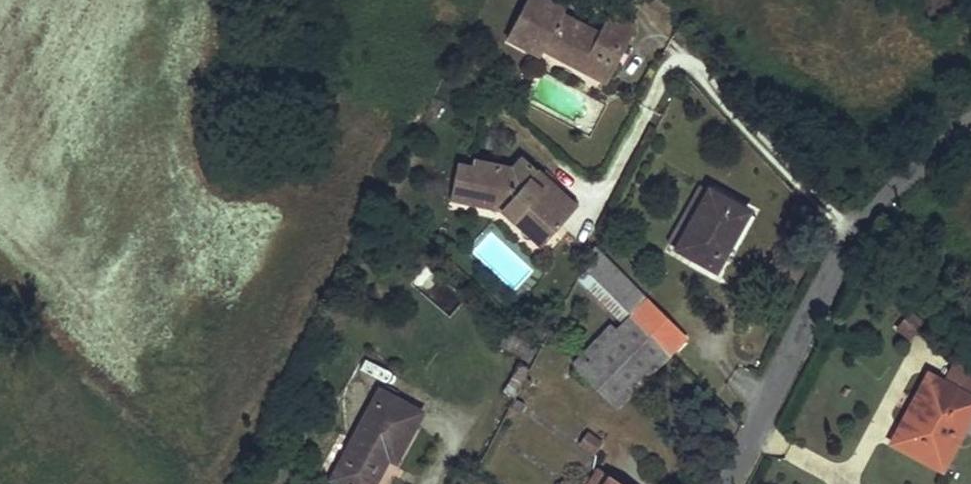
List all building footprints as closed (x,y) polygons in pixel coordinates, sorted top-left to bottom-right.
[(607,81),(635,27),(610,13),(599,33),(562,14),(564,9),(548,0),(528,0),(507,38),(539,55),(542,49),(547,41),(585,61),(580,68),(607,81)] [(542,49),(580,68),(585,61),(547,41),(542,49)] [(456,162),(449,203),(501,211),(513,221),(518,215),(546,241),(570,214),(535,182),(542,174),(519,154),(510,164),(473,158),(472,165),(456,162)] [(535,182),(570,214),(577,207),(542,174),(535,182)] [(677,247),(711,266),(722,245),(728,247),(746,211),(710,189),(677,247)] [(518,215),(513,221),(541,246),(546,241),(518,215)] [(613,311),(620,304),(583,266),(576,279),(613,311)] [(685,336),(648,297),(631,314),(577,368),(574,366),(567,371),(582,385),(588,379),(615,407),(670,353),(685,336)] [(574,366),(577,368),(631,314),(620,304),(613,311),(567,359),(574,366)] [(901,309),(892,329),(912,338),(922,319),(901,309)] [(498,347),(527,362),(534,350),(505,334),(498,347)] [(949,373),(939,390),(961,401),(970,383),(949,373)] [(924,383),(907,415),(920,422),(935,389),(924,383)] [(935,389),(920,422),(907,415),(890,448),(937,473),(970,409),(970,407),(961,401),(939,390),(935,389)] [(349,483),(375,483),(390,459),(395,463),(421,413),(380,391),(335,477),(349,483)] [(577,443),(592,452),(598,441),(584,432),(577,443)] [(595,469),(586,483),(620,483),(595,469)]
